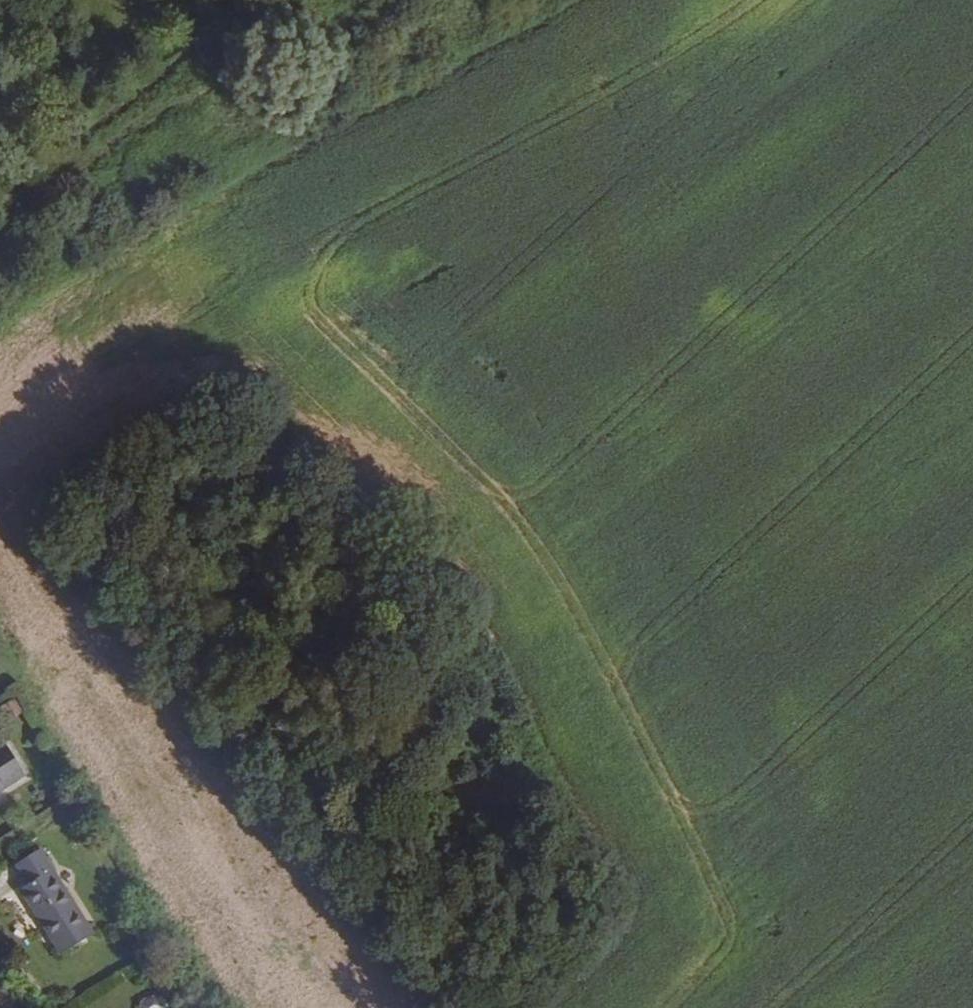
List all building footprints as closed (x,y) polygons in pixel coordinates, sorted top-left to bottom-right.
[(0,747),(0,794),(27,778),(6,743),(0,747)] [(43,849),(16,865),(29,886),(21,890),(61,956),(95,936),(43,849)]
